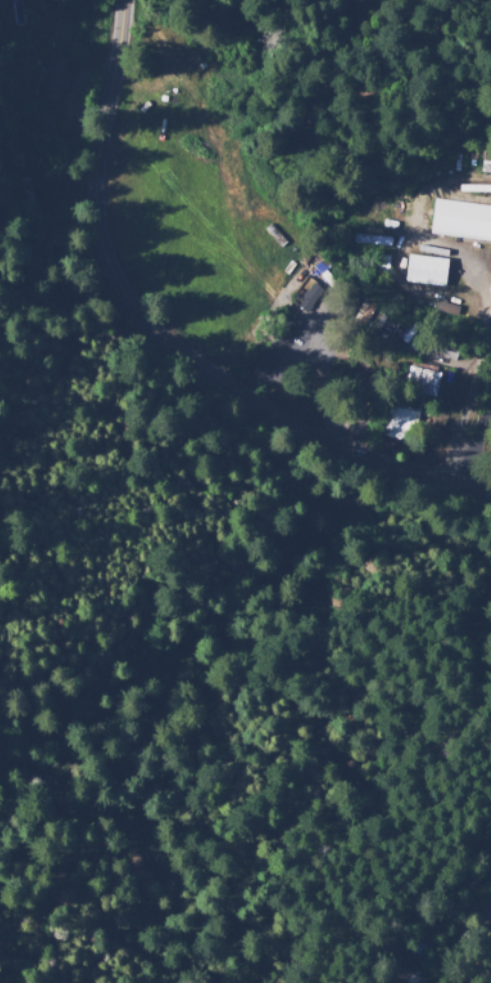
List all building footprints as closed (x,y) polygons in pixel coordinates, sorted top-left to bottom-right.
[(10,163),(5,156),(9,148),(20,147),(22,161),(10,163)] [(483,152),(490,153),(490,174),(480,173),(483,152)] [(18,190),(17,178),(27,177),(28,189),(18,190)] [(434,199),(490,207),(490,243),(429,234),(434,199)] [(389,246),(351,245),(352,236),(389,237),(389,246)] [(387,275),(371,273),(374,254),(390,256),(387,275)] [(444,288),(404,282),(408,255),(447,261),(444,288)] [(330,289),(312,268),(318,262),(337,284),(330,289)] [(306,314),(296,307),(312,283),(322,290),(306,314)] [(335,289),(343,293),(333,316),(325,312),(335,289)] [(348,295),(357,299),(347,322),(338,318),(348,295)] [(361,301),(370,304),(360,327),(351,323),(361,301)] [(376,308),(384,311),(374,334),(366,330),(376,308)] [(388,333),(391,324),(414,333),(411,342),(388,333)] [(433,339),(454,349),(449,358),(428,348),(433,339)] [(388,367),(370,412),(335,398),(352,353),(388,367)] [(434,400),(403,394),(409,367),(440,374),(434,400)] [(413,444),(382,436),(389,406),(421,414),(413,444)] [(435,956),(413,947),(415,941),(437,950),(435,956)] [(426,980),(425,982),(391,982),(395,970),(426,980)]
